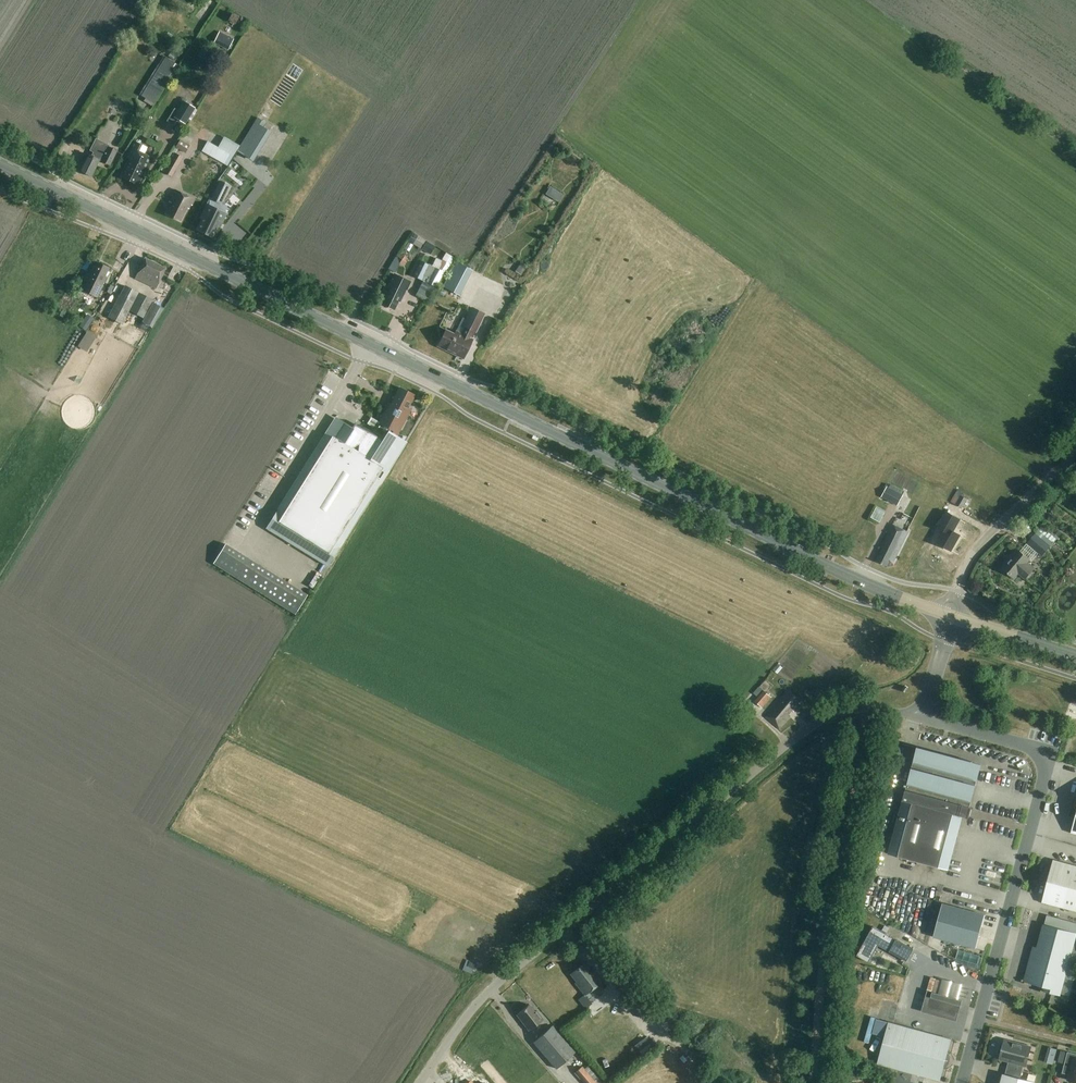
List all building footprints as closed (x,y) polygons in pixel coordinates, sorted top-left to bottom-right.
[(232,13),(228,20),(235,24),(239,17),(232,13)] [(219,33),(215,42),(228,49),(233,40),(219,33)] [(158,68),(141,96),(145,98),(154,104),(171,76),(158,68)] [(184,101),(174,117),(185,123),(195,108),(184,101)] [(249,131),(237,151),(245,156),(252,160),(253,161),(271,132),(269,131),(263,127),(265,123),(257,118),(249,131)] [(178,148),(178,149),(185,153),(193,139),(183,134),(175,147),(178,148)] [(218,147),(233,156),(238,148),(240,146),(224,137),(223,138),(218,147)] [(80,169),(79,170),(83,172),(85,173),(85,175),(88,176),(89,175),(90,176),(92,176),(100,160),(110,165),(117,150),(110,147),(109,146),(106,145),(107,144),(95,138),(90,150),(93,152),(92,155),(88,154),(87,153),(80,169)] [(148,171),(154,159),(142,153),(145,146),(135,141),(132,147),(133,148),(126,160),(129,162),(121,177),(138,185),(146,170),(148,171)] [(182,158),(175,153),(171,151),(161,170),(172,176),(182,158)] [(222,204),(230,185),(219,180),(211,199),(222,204)] [(192,205),(195,199),(175,190),(169,202),(171,203),(166,214),(181,221),(187,208),(189,209),(191,205),(192,205)] [(554,199),(558,202),(562,194),(559,192),(554,199)] [(223,220),(225,214),(207,205),(200,218),(203,218),(197,229),(212,236),(221,219),(223,220)] [(410,237),(422,244),(424,246),(428,240),(414,231),(410,237)] [(441,278),(444,272),(445,272),(448,268),(449,265),(455,256),(433,243),(430,247),(444,255),(441,261),(427,253),(427,254),(426,254),(425,254),(425,253),(424,254),(423,254),(423,255),(421,254),(421,255),(419,260),(421,261),(414,276),(424,281),(436,286),(437,284),(441,278)] [(156,288),(165,269),(145,258),(135,278),(156,288)] [(106,276),(109,268),(98,262),(94,271),(91,269),(82,290),(97,297),(107,276),(106,276)] [(456,262),(443,287),(459,295),(472,270),(456,262)] [(404,295),(410,282),(394,274),(388,287),(390,287),(385,295),(387,296),(383,304),(394,309),(398,300),(400,301),(403,294),(404,295)] [(124,285),(108,317),(123,324),(130,311),(136,314),(143,318),(143,317),(152,300),(124,285)] [(416,295),(426,300),(430,292),(420,287),(416,295)] [(167,289),(158,304),(163,307),(172,292),(167,289)] [(90,304),(93,298),(83,293),(80,299),(90,304)] [(62,302),(73,307),(75,301),(64,296),(62,302)] [(159,305),(150,319),(155,322),(164,308),(159,305)] [(449,322),(453,312),(440,307),(436,317),(449,322)] [(476,332),(485,314),(472,308),(463,327),(465,328),(462,334),(456,332),(455,334),(445,330),(438,346),(464,359),(473,339),(471,338),(475,331),(476,332)] [(379,422),(377,426),(398,436),(411,409),(408,407),(409,405),(410,402),(414,394),(399,387),(396,394),(391,403),(391,404),(388,403),(378,421),(379,422)] [(267,527),(266,528),(327,566),(328,565),(387,470),(406,441),(405,440),(398,436),(377,426),(376,425),(376,427),(374,425),(373,427),(372,428),(369,434),(371,435),(359,453),(326,432),(267,527)] [(634,489),(637,483),(627,479),(624,485),(634,489)] [(898,506),(904,495),(887,487),(882,498),(898,506)] [(963,508),(967,499),(962,496),(964,493),(957,490),(951,502),(963,508)] [(863,506),(881,512),(884,506),(866,499),(863,506)] [(672,501),(672,513),(681,513),(681,500),(672,501)] [(951,535),(960,519),(946,512),(938,528),(951,535)] [(865,527),(868,517),(857,513),(854,523),(865,527)] [(223,529),(216,526),(212,535),(225,540),(231,526),(225,523),(223,529)] [(893,561),(908,531),(892,524),(880,547),(882,548),(876,560),(887,566),(890,559),(893,561)] [(1027,544),(1042,557),(1050,546),(1036,533),(1027,544)] [(213,563),(237,578),(246,583),(257,564),(258,564),(225,544),(213,563)] [(1025,581),(1034,571),(1027,565),(1030,561),(1018,551),(1002,569),(1014,580),(1018,575),(1025,581)] [(745,684),(741,690),(747,694),(751,688),(745,684)] [(753,693),(758,698),(755,701),(762,708),(771,697),(764,691),(759,687),(753,693)] [(765,717),(766,718),(780,729),(791,718),(788,715),(792,710),(794,712),(800,705),(801,704),(799,703),(801,700),(790,691),(788,689),(765,717)] [(743,711),(753,701),(744,693),(735,702),(743,711)] [(917,747),(888,854),(948,870),(962,816),(968,818),(971,808),(969,807),(975,786),(979,770),(980,765),(917,747)] [(1043,903),(1075,912),(1075,866),(1054,861),(1043,903)] [(942,904),(933,937),(976,949),(985,915),(942,904)] [(1030,958),(1027,969),(1026,969),(1023,982),(1043,987),(1042,991),(1060,996),(1075,938),(1075,933),(1042,924),(1033,959),(1030,958)] [(896,940),(873,927),(856,956),(868,962),(878,945),(890,952),(908,961),(913,950),(896,940)] [(585,995),(596,986),(600,992),(606,987),(602,981),(597,975),(592,969),(590,971),(584,964),(571,974),(577,982),(575,983),(584,994),(585,995)] [(611,974),(621,986),(624,990),(631,985),(627,981),(628,980),(618,968),(611,974)] [(638,989),(626,1000),(640,1019),(653,1007),(656,1005),(641,987),(638,989)] [(928,1008),(954,1015),(957,1005),(960,1006),(962,1000),(932,992),(928,1008)] [(592,1004),(585,995),(584,994),(577,1000),(585,1009),(592,1004)] [(516,1015),(528,1030),(543,1019),(536,1010),(535,1012),(529,1004),(516,1015)] [(526,1042),(507,1017),(502,1021),(516,1040),(514,1042),(518,1048),(526,1042)] [(940,1081),(943,1068),(947,1052),(951,1039),(893,1024),(888,1022),(884,1037),(877,1064),(940,1081)] [(556,1069),(575,1053),(552,1026),(534,1042),(556,1069)] [(645,1038),(634,1046),(639,1052),(649,1044),(645,1038)] [(1004,1040),(1003,1046),(1001,1045),(999,1053),(1001,1053),(999,1059),(1008,1061),(1005,1074),(1002,1074),(1000,1082),(1034,1082),(1020,1078),(1023,1065),(1026,1066),(1031,1047),(1004,1040)] [(856,1045),(852,1058),(859,1060),(863,1047),(856,1045)] [(1045,1062),(1052,1064),(1056,1050),(1049,1048),(1045,1062)] [(634,1054),(639,1063),(649,1058),(644,1049),(634,1054)] [(1064,1064),(1063,1069),(1069,1070),(1070,1073),(1068,1080),(1075,1082),(1075,1054),(1067,1052),(1061,1050),(1057,1062),(1064,1064)] [(569,1066),(557,1074),(563,1082),(580,1082),(569,1066)] [(583,1082),(597,1082),(582,1067),(575,1073),(583,1082)]
